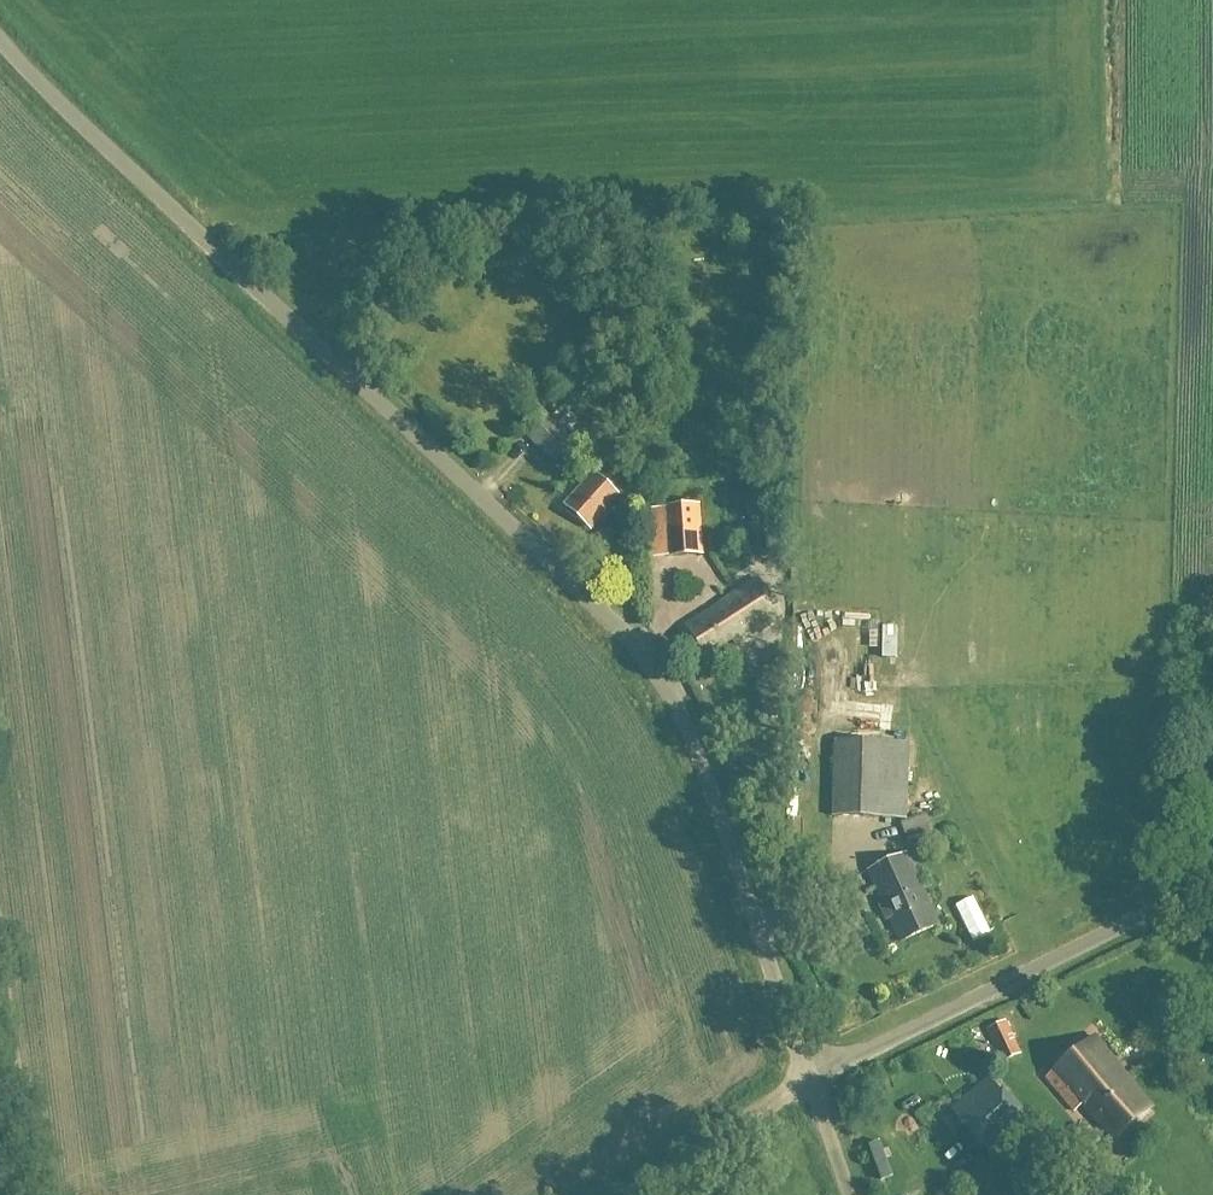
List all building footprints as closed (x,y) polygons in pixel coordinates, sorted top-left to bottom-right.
[(568,407),(558,418),(573,433),(583,422),(568,407)] [(576,443),(541,410),(520,432),(556,466),(576,443)] [(633,501),(635,482),(620,469),(613,477),(595,461),(576,483),(583,489),(566,508),(591,532),(615,504),(621,509),(627,509),(633,501)] [(667,559),(703,556),(699,506),(663,509),(667,559)] [(735,646),(771,623),(781,617),(758,580),(686,626),(706,657),(731,640),(735,646)] [(764,656),(763,676),(776,676),(776,657),(764,656)] [(906,819),(909,743),(835,741),(832,817),(906,819)] [(948,765),(930,765),(930,783),(947,784),(948,765)] [(899,943),(939,925),(907,854),(867,872),(899,943)] [(1002,1063),(1021,1055),(1005,1021),(987,1029),(1002,1063)] [(1114,1144),(1153,1109),(1091,1037),(1043,1079),(1074,1115),(1083,1108),(1114,1144)] [(994,1163),(1031,1131),(986,1080),(950,1112),(994,1163)]
